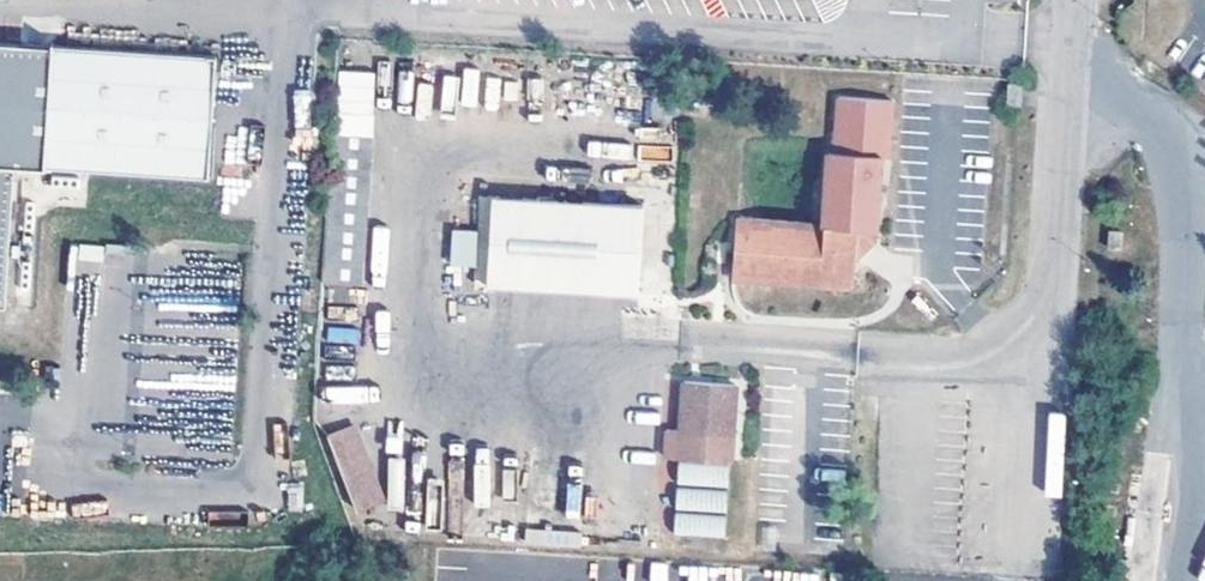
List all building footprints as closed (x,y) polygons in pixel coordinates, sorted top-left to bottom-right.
[(0,42),(0,303),(6,303),(15,164),(44,167),(51,45),(0,42)] [(51,45),(44,167),(210,177),(217,55),(51,45)] [(893,100),(841,96),(837,153),(829,152),(824,226),(741,223),(738,285),(859,289),(860,261),(877,240),(878,229),(879,197),(882,153),(890,154),(893,100)] [(327,248),(325,284),(366,286),(371,137),(336,135),(327,248)] [(638,144),(637,158),(669,160),(669,146),(638,144)] [(882,153),(879,197),(887,197),(890,154),(882,153)] [(644,208),(481,196),(478,283),(641,294),(644,208)] [(1124,230),(1111,230),(1109,249),(1123,250),(1124,230)] [(69,263),(102,262),(102,244),(69,245),(69,263)] [(737,436),(739,388),(687,386),(686,435),(737,436)] [(379,500),(348,422),(323,433),(352,509),(379,500)] [(832,571),(831,580),(852,580),(853,572),(832,571)]
